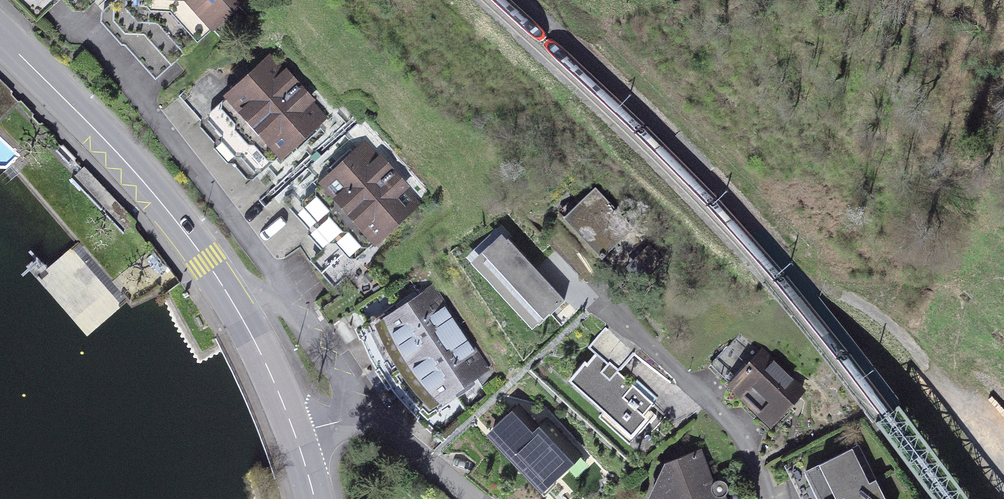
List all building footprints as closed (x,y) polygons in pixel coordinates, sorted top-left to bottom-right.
[(43,9),(54,0),(35,0),(43,9)] [(107,16),(164,81),(254,3),(251,0),(126,0),(107,16)] [(273,60),(202,118),(257,185),(328,127),(273,60)] [(368,143),(299,199),(353,264),(421,208),(368,143)] [(525,258),(485,288),(521,334),(571,296),(557,279),(575,265),(594,275),(627,249),(580,187),(534,222),(548,241),(525,258)] [(443,290),(375,328),(425,419),(494,381),(443,290)] [(610,332),(559,386),(626,449),(658,414),(621,379),(639,359),(610,332)] [(760,352),(725,389),(769,432),(805,396),(760,352)] [(479,440),(533,498),(538,498),(583,458),(547,420),(537,429),(516,407),(479,440)] [(790,478),(801,498),(836,498),(876,479),(859,444),(790,478)] [(655,467),(640,498),(710,498),(697,455),(655,467)] [(836,498),(886,498),(876,479),(836,498)]
